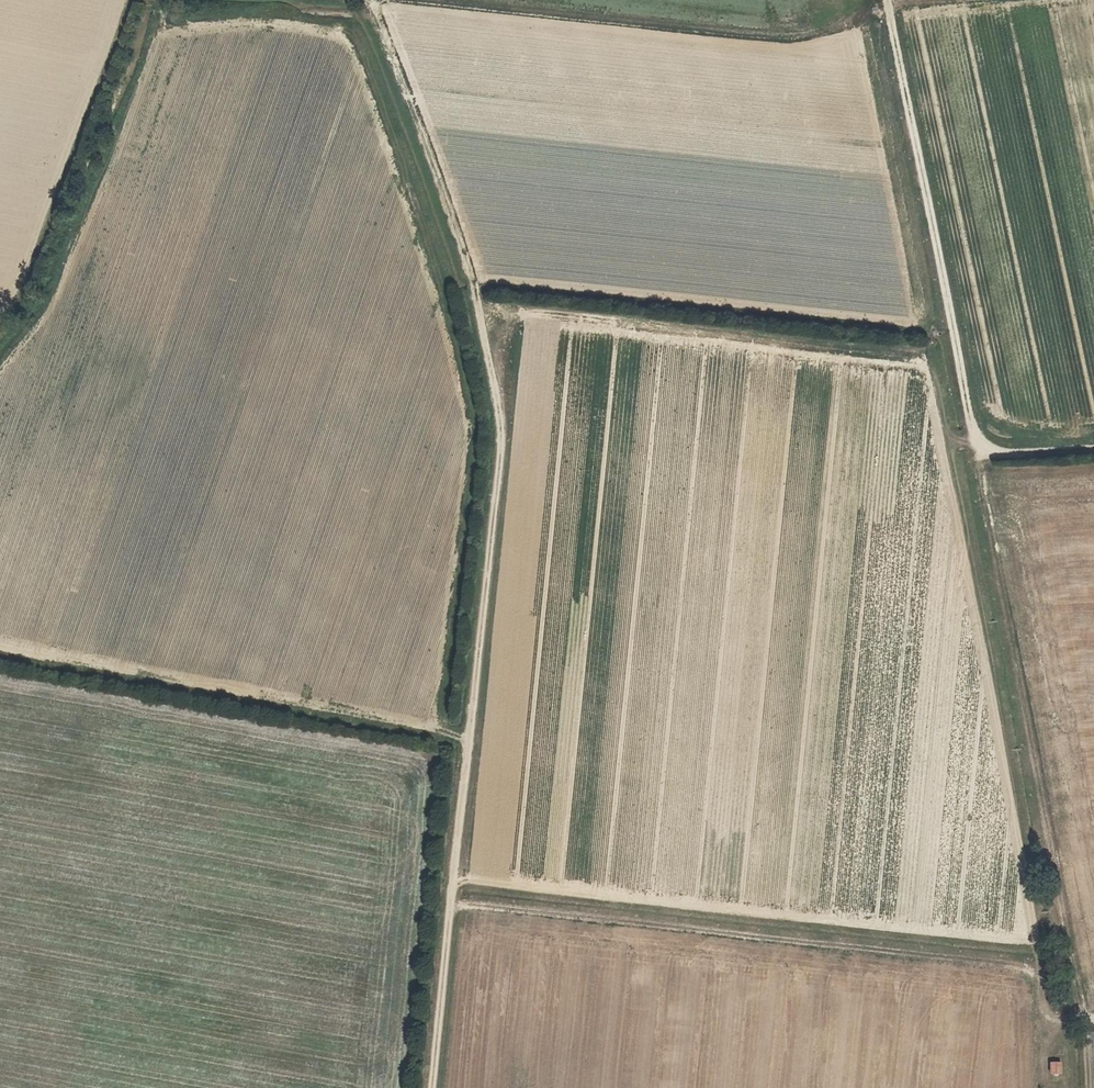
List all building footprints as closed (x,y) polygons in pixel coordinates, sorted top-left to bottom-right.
[(1049,1074),(1062,1074),(1062,1061),(1049,1061),(1049,1074)]
